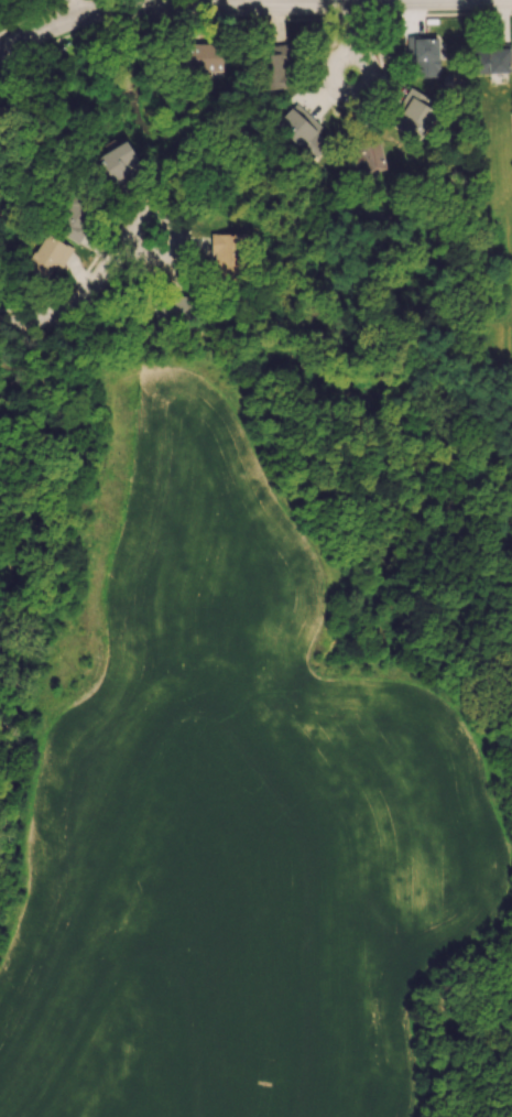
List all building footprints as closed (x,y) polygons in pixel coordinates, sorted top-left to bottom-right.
[(406,60),(413,60),(413,77),(438,77),(437,36),(406,37),(406,60)] [(184,44),(185,74),(222,73),(221,43),(184,44)] [(510,47),(471,48),(472,73),(511,72),(510,47)] [(261,89),(283,88),(281,53),(259,54),(261,89)] [(437,104),(410,87),(387,124),(415,141),(437,104)] [(317,133),(322,127),(295,102),(274,124),(312,160),(328,143),(317,133)] [(146,173),(122,139),(94,159),(118,193),(146,173)] [(347,148),(354,176),(385,167),(378,139),(347,148)] [(62,200),(63,239),(84,238),(83,200),(62,200)] [(47,279),(67,244),(45,231),(25,266),(47,279)] [(241,234),(210,233),(210,252),(214,252),(214,278),(240,279),(241,234)]
